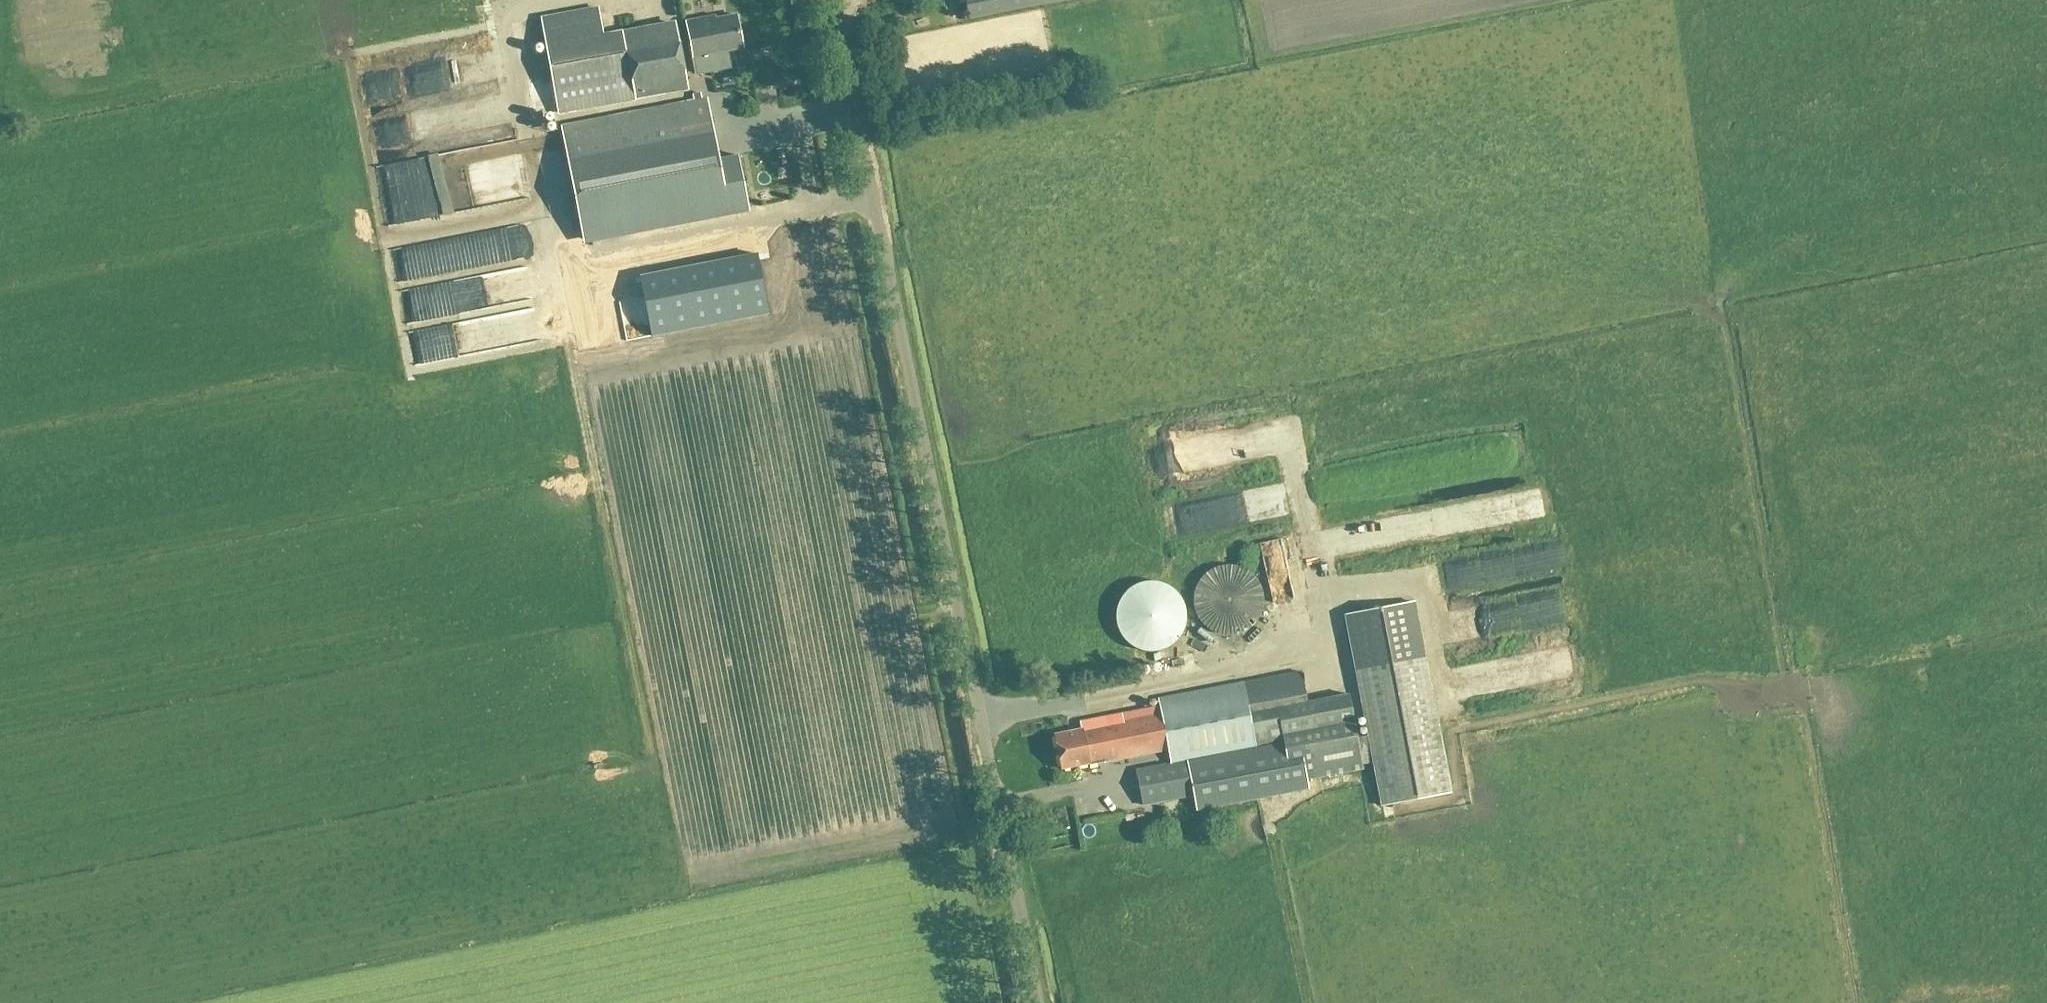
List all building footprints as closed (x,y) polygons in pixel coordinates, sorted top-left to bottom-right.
[(967,19),(1065,0),(964,0),(967,19)] [(634,100),(688,90),(675,25),(603,39),(597,9),(540,20),(557,114),(634,100)] [(706,20),(686,24),(696,77),(729,70),(726,53),(742,50),(736,17),(707,23),(706,20)] [(706,99),(560,127),(582,241),(748,209),(738,157),(718,160),(706,99)] [(382,132),(373,136),(381,153),(390,148),(382,132)] [(506,201),(531,200),(529,175),(505,176),(506,201)] [(395,225),(403,223),(397,196),(389,197),(395,225)] [(619,282),(630,341),(748,319),(737,260),(619,282)] [(1214,530),(1281,513),(1275,486),(1207,503),(1214,530)] [(1263,599),(1263,592),(1260,586),(1257,579),(1253,574),(1247,570),(1241,566),(1234,564),(1227,563),(1220,564),(1214,566),(1207,569),(1202,574),(1197,579),(1194,586),(1192,592),(1191,599),(1192,606),(1194,613),(1197,619),(1202,625),(1207,629),(1214,633),(1220,635),(1227,635),(1234,635),(1241,633),(1247,629),(1253,625),(1257,619),(1260,613),(1263,606),(1263,599)] [(1114,611),(1114,621),(1117,633),(1124,643),(1134,650),(1144,653),(1155,653),(1166,650),(1175,644),(1181,635),(1185,625),(1186,614),(1183,603),(1178,594),(1169,587),(1160,582),(1150,581),(1140,582),(1131,587),(1123,593),(1117,601),(1114,611)] [(1368,735),(1373,760),(1381,806),(1449,793),(1414,601),(1345,614),(1368,735)] [(1504,658),(1454,672),(1462,699),(1512,685),(1504,658)] [(1169,763),(1355,729),(1348,693),(1306,701),(1300,671),(1157,698),(1158,707),(1166,749),(1169,763)] [(1088,763),(1166,749),(1158,707),(1080,721),(1081,727),(1054,732),(1060,767),(1087,762),(1088,763)] [(1355,729),(1169,763),(1135,769),(1141,805),(1289,777),(1290,781),(1362,768),(1361,763),(1373,760),(1368,735),(1356,737),(1355,729)]
